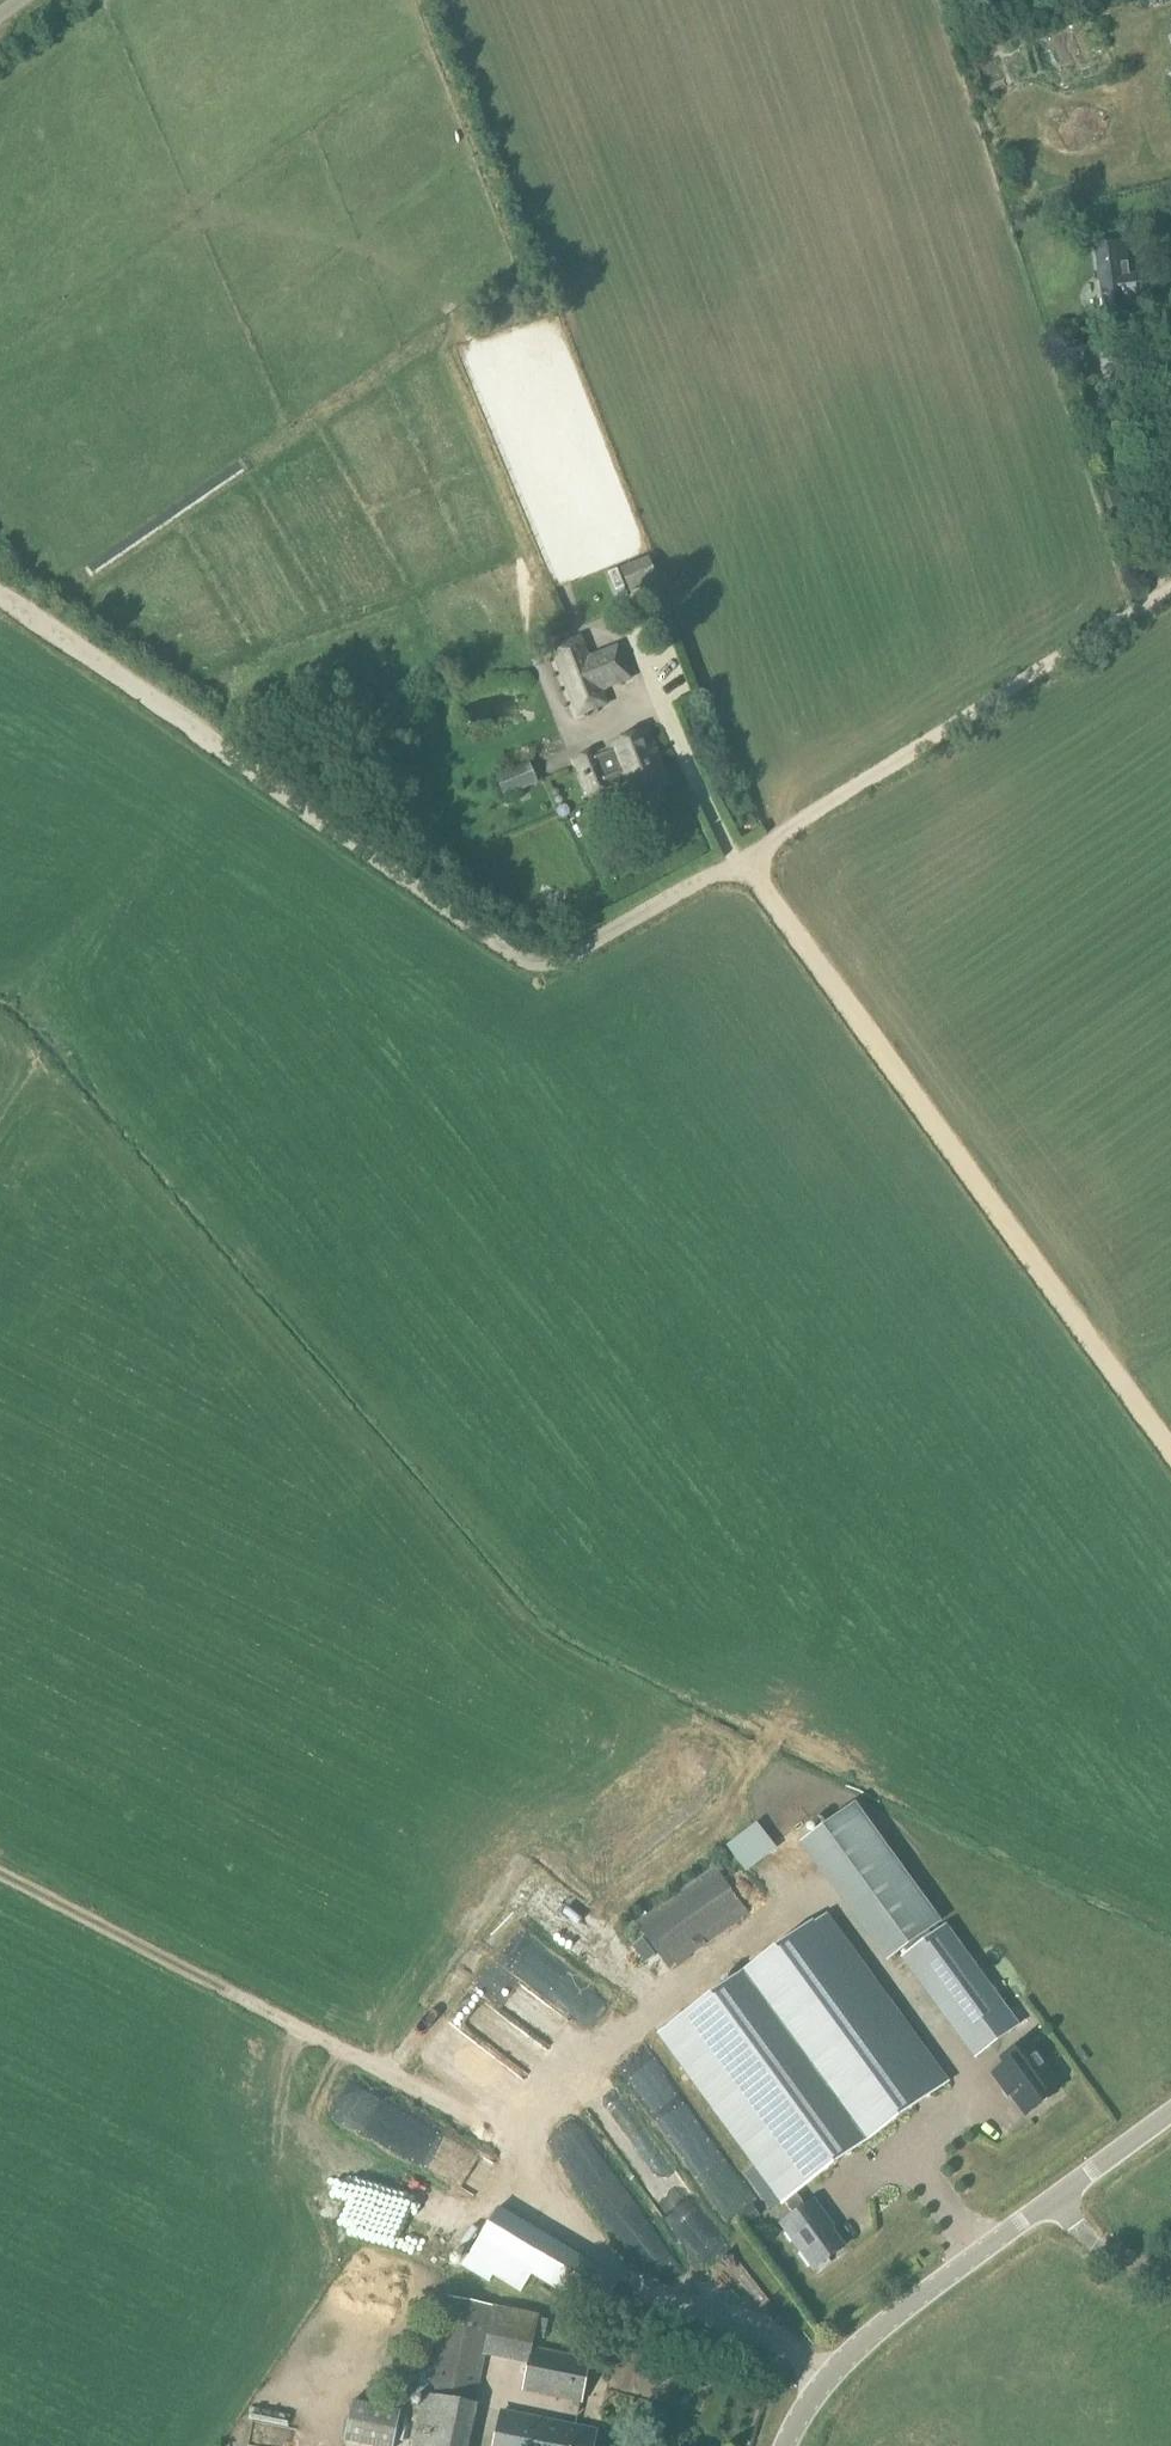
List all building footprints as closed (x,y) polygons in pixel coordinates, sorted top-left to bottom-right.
[(1129,264),(1126,264),(1122,241),(1096,245),(1106,308),(1143,303),(1141,295),(1152,294),(1149,274),(1131,276),(1129,264)] [(491,354),(526,348),(523,327),(487,333),(491,354)] [(551,650),(579,720),(613,706),(608,693),(635,682),(621,645),(592,657),(584,637),(551,650)] [(628,797),(668,781),(648,731),(608,747),(609,750),(598,755),(597,752),(575,761),(588,794),(610,785),(608,781),(619,776),(628,797)] [(505,797),(537,784),(528,763),(496,777),(505,797)] [(801,1846),(887,1964),(943,1923),(856,1805),(801,1846)] [(730,1866),(749,1893),(780,1872),(762,1845),(730,1866)] [(670,1970),(749,1913),(714,1864),(635,1922),(670,1970)] [(950,2080),(828,1913),(765,1958),(740,1976),(661,2034),(784,2202),(796,2193),(860,2145),(858,2143),(885,2122),(887,2126),(950,2080)] [(944,1927),(903,1957),(963,2039),(964,2037),(986,2021),(999,2040),(1017,2027),(944,1927)] [(646,1964),(657,1956),(644,1938),(634,1946),(646,1964)] [(529,2001),(552,1979),(531,1956),(507,1977),(529,2001)] [(490,1983),(471,2007),(522,2047),(549,2013),(535,2002),(527,2011),(514,2001),(521,1993),(510,1985),(504,1993),(490,1983)] [(994,2075),(1005,2089),(1007,2088),(1026,2115),(1055,2094),(1051,2088),(1058,2083),(1027,2041),(1002,2059),(1007,2065),(994,2075)] [(705,2305),(726,2295),(655,2153),(623,2169),(655,2233),(666,2227),(705,2305)] [(470,2159),(422,2259),(458,2276),(506,2176),(470,2159)] [(806,2206),(796,2193),(784,2202),(794,2215),(782,2224),(815,2268),(844,2247),(832,2230),(836,2227),(832,2221),(830,2223),(814,2201),(806,2206)] [(746,2229),(763,2218),(755,2205),(738,2217),(746,2229)] [(476,2243),(463,2266),(491,2282),(495,2275),(522,2291),(532,2275),(601,2315),(621,2281),(498,2207),(476,2243)] [(401,2251),(423,2220),(408,2210),(387,2241),(401,2251)] [(613,2250),(633,2288),(665,2271),(644,2233),(613,2250)] [(486,2356),(528,2364),(522,2392),(583,2404),(591,2362),(533,2349),(540,2314),(493,2305),(493,2306),(448,2297),(434,2365),(423,2363),(416,2392),(422,2394),(411,2445),(470,2445),(478,2405),(475,2404),(486,2356)] [(362,2445),(396,2445),(403,2411),(355,2401),(346,2443),(362,2445)] [(502,2412),(495,2445),(593,2445),(596,2430),(502,2412)]
